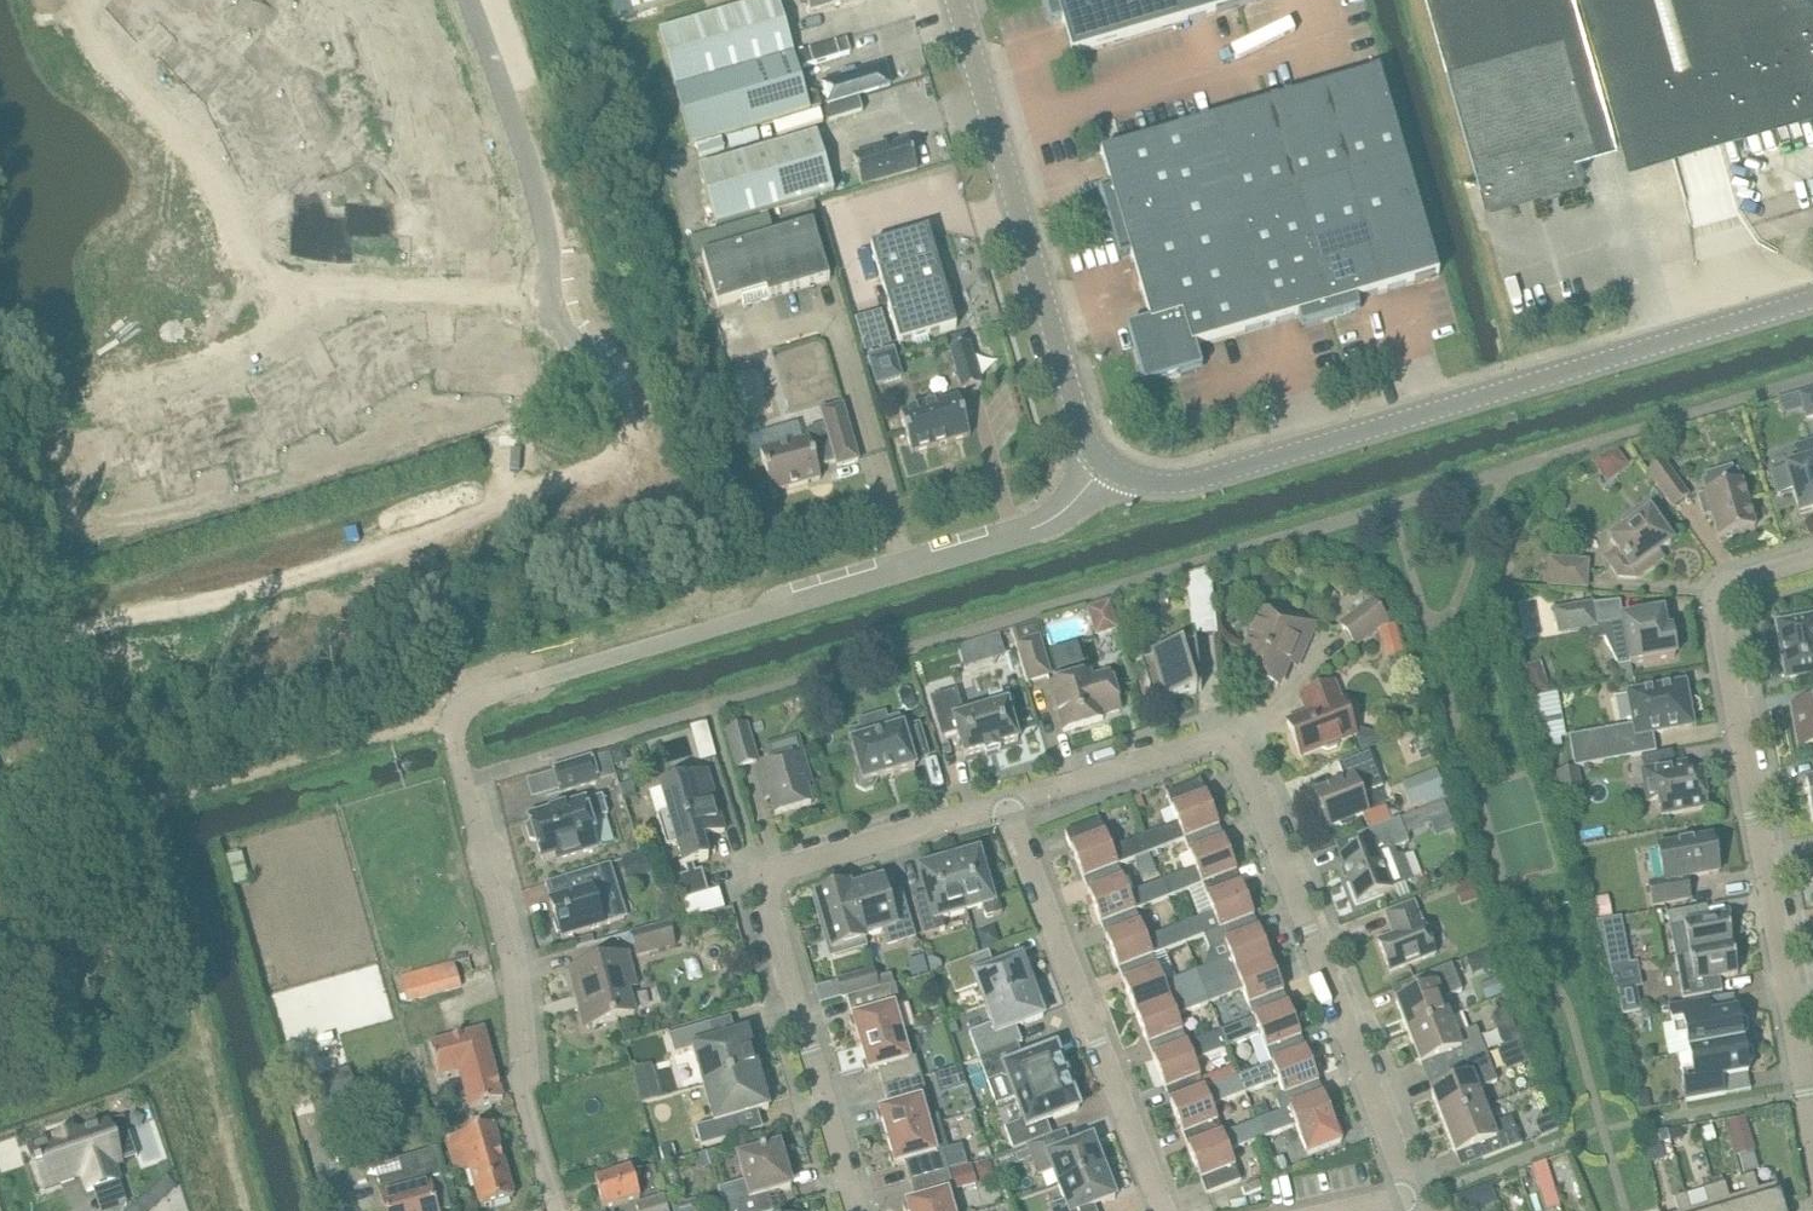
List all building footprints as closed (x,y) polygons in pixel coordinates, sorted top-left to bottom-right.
[(121,12),(142,32),(161,13),(173,25),(198,0),(134,0),(121,12)] [(168,58),(186,76),(218,44),(200,26),(225,1),(224,0),(198,0),(173,25),(187,39),(168,58)] [(363,39),(370,57),(407,43),(401,27),(430,16),(424,0),(386,0),(370,6),(381,33),(363,39)] [(632,12),(673,0),(629,0),(632,12)] [(676,88),(793,54),(778,0),(765,0),(659,31),(676,88)] [(852,0),(807,0),(811,12),(852,0)] [(1176,0),(1044,0),(1050,20),(1061,17),(1072,55),(1182,23),(1176,0)] [(1239,6),(1237,0),(1176,0),(1182,23),(1239,6)] [(1602,142),(1620,137),(1581,0),(1432,0),(1490,200),(1585,172),(1578,149),(1602,142)] [(1625,136),(1632,159),(1812,107),(1812,0),(1586,0),(1625,136)] [(218,44),(186,76),(206,95),(223,77),(238,92),(277,53),(264,40),(239,65),(218,44)] [(262,116),(235,124),(244,151),(289,136),(280,112),(262,94),(290,66),(277,53),(238,92),(262,116)] [(806,95),(793,54),(676,88),(693,145),(822,107),(817,92),(806,95)] [(412,62),(377,76),(383,93),(400,87),(411,114),(460,95),(449,67),(418,79),(412,62)] [(885,63),(821,77),(826,101),(890,87),(885,63)] [(1324,88),(1350,179),(1406,162),(1379,72),(1324,88)] [(1324,88),(1268,105),(1294,195),(1350,179),(1324,88)] [(421,141),(404,147),(410,165),(447,151),(441,135),(470,123),(460,95),(411,114),(421,141)] [(1211,121),(1231,189),(1238,212),(1294,195),(1268,105),(1211,121)] [(1110,225),(1231,189),(1211,121),(1101,154),(1112,192),(1101,195),(1110,225)] [(834,190),(817,133),(699,167),(716,225),(834,190)] [(289,136),(244,151),(253,176),(276,168),(283,187),(336,169),(329,149),(297,160),(289,136)] [(917,168),(909,140),(853,157),(862,185),(917,168)] [(1439,275),(1406,162),(1350,179),(1383,291),(1439,275)] [(1352,301),(1383,291),(1350,179),(1294,195),(1331,318),(1355,311),(1352,301)] [(1129,252),(1140,289),(1251,256),(1238,212),(1231,189),(1110,225),(1119,255),(1129,252)] [(1238,212),(1251,256),(1271,324),(1302,315),(1306,326),(1331,318),(1294,195),(1238,212)] [(299,218),(297,249),(333,251),(332,256),(343,256),(343,250),(349,250),(350,230),(377,231),(378,213),(378,208),(349,207),(349,221),(299,218)] [(417,243),(416,262),(455,264),(456,247),(487,248),(489,218),(437,216),(435,244),(417,243)] [(744,305),(768,298),(830,279),(813,223),(702,256),(717,306),(742,299),(744,305)] [(957,327),(928,230),(871,246),(900,344),(957,327)] [(1191,347),(1271,324),(1251,256),(1140,289),(1151,325),(1129,332),(1145,385),(1198,369),(1191,347)] [(982,384),(970,342),(950,348),(962,390),(982,384)] [(902,377),(893,347),(869,355),(877,384),(902,377)] [(297,366),(274,379),(297,420),(319,408),(335,437),(353,427),(344,411),(326,379),(309,388),(297,366)] [(262,414),(241,418),(254,474),(272,470),(264,435),(275,432),(297,420),(274,379),(250,392),(262,414)] [(1799,393),(1807,418),(1812,416),(1812,389),(1799,393)] [(970,435),(959,396),(900,413),(912,452),(970,435)] [(217,399),(192,406),(203,450),(230,443),(238,477),(254,474),(241,418),(224,422),(217,399)] [(807,477),(819,473),(817,467),(836,462),(837,466),(859,460),(843,404),(821,411),(825,424),(805,430),(808,440),(761,453),(772,493),(809,482),(807,477)] [(172,435),(154,439),(167,494),(186,490),(178,455),(203,450),(192,406),(167,411),(172,435)] [(108,427),(74,436),(81,464),(133,451),(136,464),(154,460),(148,438),(130,442),(125,421),(119,422),(118,417),(107,420),(108,427)] [(1652,442),(1640,445),(1643,456),(1655,453),(1652,442)] [(1795,447),(1800,462),(1771,471),(1778,495),(1794,490),(1800,513),(1812,509),(1812,442),(1795,447)] [(1617,449),(1591,460),(1607,482),(1629,466),(1617,449)] [(1663,461),(1648,471),(1673,507),(1688,496),(1663,461)] [(1705,492),(1697,495),(1704,517),(1712,514),(1719,537),(1755,526),(1753,521),(1758,517),(1754,506),(1748,504),(1748,503),(1741,480),(1705,491),(1705,492)] [(1618,550),(1606,558),(1619,576),(1636,577),(1655,564),(1650,557),(1671,542),(1659,525),(1666,520),(1651,500),(1621,522),(1626,529),(1611,540),(1618,550)] [(1586,587),(1587,562),(1551,559),(1549,584),(1586,587)] [(1217,635),(1210,569),(1186,576),(1187,578),(1193,636),(1216,634),(1216,636),(1217,635)] [(1107,600),(1088,605),(1096,633),(1116,627),(1107,600)] [(1356,644),(1387,620),(1372,601),(1341,625),(1356,644)] [(1666,630),(1663,611),(1622,618),(1623,620),(1596,624),(1592,604),(1556,610),(1559,632),(1588,627),(1590,641),(1605,638),(1618,665),(1630,663),(1630,664),(1675,656),(1671,629),(1666,630)] [(1315,623),(1295,614),(1291,623),(1263,611),(1242,658),(1248,661),(1244,672),(1272,684),(1277,673),(1282,676),(1293,652),(1301,655),(1315,623)] [(1811,673),(1812,672),(1812,616),(1777,623),(1780,640),(1783,640),(1786,656),(1783,657),(1787,677),(1811,673)] [(1011,628),(1011,629),(1027,683),(1028,683),(1028,681),(1050,675),(1039,639),(1045,637),(1040,620),(1011,628)] [(1396,622),(1380,627),(1379,627),(1387,657),(1404,652),(1396,622)] [(1201,690),(1198,665),(1195,641),(1193,641),(1194,644),(1183,647),(1183,645),(1152,654),(1152,656),(1142,659),(1141,657),(1140,657),(1154,704),(1155,703),(1154,701),(1165,698),(1165,700),(1196,691),(1196,689),(1199,688),(1199,690),(1201,690)] [(1531,687),(1545,684),(1540,660),(1526,663),(1531,687)] [(935,664),(921,668),(924,677),(938,673),(935,664)] [(1120,709),(1114,686),(1109,672),(1091,677),(1089,673),(1050,684),(1057,707),(1064,731),(1103,719),(1102,714),(1120,709)] [(1302,755),(1322,747),(1328,749),(1338,745),(1341,739),(1355,733),(1355,735),(1357,734),(1343,699),(1340,700),(1333,682),(1302,694),(1310,714),(1289,722),(1289,721),(1287,721),(1301,756),(1302,756),(1302,755)] [(1652,733),(1692,725),(1685,683),(1628,693),(1634,724),(1569,736),(1575,767),(1656,752),(1652,733)] [(1018,739),(1011,716),(1007,702),(965,715),(957,689),(930,697),(935,714),(942,737),(958,732),(965,755),(1018,739)] [(1792,704),(1794,718),(1795,718),(1797,729),(1796,729),(1799,747),(1812,744),(1812,701),(1792,704)] [(1543,744),(1563,742),(1559,707),(1540,709),(1543,744)] [(706,723),(691,728),(695,743),(711,738),(706,723)] [(727,730),(738,767),(757,761),(746,724),(727,730)] [(928,756),(921,732),(919,724),(904,728),(903,727),(851,742),(853,748),(859,768),(854,777),(857,786),(865,791),(874,788),(878,779),(915,768),(913,760),(928,756)] [(623,746),(610,750),(614,763),(622,761),(625,755),(623,746)] [(554,768),(561,791),(616,774),(609,751),(554,768)] [(1328,827),(1339,822),(1343,825),(1347,826),(1350,824),(1353,821),(1354,817),(1369,810),(1363,794),(1383,786),(1369,751),(1338,763),(1345,780),(1315,792),(1328,827)] [(811,783),(806,765),(800,767),(797,755),(756,767),(765,798),(771,796),(776,814),(811,803),(806,785),(811,783)] [(1645,769),(1642,770),(1648,801),(1659,799),(1662,815),(1683,811),(1707,807),(1701,774),(1689,776),(1686,776),(1684,765),(1687,764),(1686,762),(1676,764),(1662,766),(1645,769)] [(1437,769),(1402,782),(1411,804),(1425,799),(1427,806),(1448,798),(1437,769)] [(668,879),(680,901),(709,892),(702,869),(695,871),(693,863),(709,858),(702,837),(725,831),(707,770),(660,783),(668,812),(657,815),(666,847),(678,844),(684,866),(686,865),(688,873),(668,879)] [(1558,774),(1562,800),(1581,796),(1577,770),(1558,774)] [(1151,852),(1185,839),(1219,825),(1201,779),(1166,792),(1178,822),(1144,835),(1151,852)] [(590,819),(608,814),(602,794),(529,817),(530,821),(526,825),(530,839),(536,840),(542,858),(556,854),(557,859),(599,846),(590,819)] [(1362,848),(1340,857),(1358,902),(1391,888),(1411,881),(1401,854),(1396,857),(1392,849),(1394,848),(1409,842),(1406,835),(1428,828),(1421,809),(1399,818),(1367,830),(1357,834),(1362,848)] [(1065,832),(1083,878),(1117,865),(1151,852),(1144,835),(1111,848),(1100,818),(1065,832)] [(1236,871),(1219,825),(1185,839),(1195,867),(1162,880),(1168,896),(1187,889),(1187,890),(1236,871)] [(1654,905),(1666,903),(1690,899),(1686,878),(1719,872),(1712,835),(1658,845),(1664,881),(1650,883),(1654,905)] [(951,856),(967,910),(983,906),(986,917),(1003,912),(987,870),(985,871),(979,851),(969,854),(968,851),(951,856)] [(242,852),(226,857),(234,884),(250,880),(242,852)] [(1150,853),(1137,859),(1145,879),(1158,874),(1150,853)] [(967,910),(951,856),(934,861),(935,864),(926,867),(930,883),(924,884),(926,892),(913,896),(924,935),(945,928),(942,918),(967,910)] [(562,937),(585,930),(604,924),(598,907),(612,903),(617,893),(608,863),(568,876),(573,893),(550,900),(556,918),(553,921),(557,932),(561,933),(562,937)] [(1101,923),(1135,910),(1168,896),(1162,880),(1128,893),(1117,865),(1083,878),(1101,923)] [(1219,928),(1220,929),(1254,916),(1236,871),(1187,890),(1189,894),(1204,888),(1213,912),(1180,925),(1186,941),(1219,928)] [(849,885),(867,945),(865,936),(884,930),(888,944),(915,936),(902,895),(888,899),(883,880),(875,882),(873,878),(856,883),(858,887),(851,889),(850,885),(849,885)] [(1471,884),(1455,890),(1461,905),(1477,899),(1471,884)] [(822,916),(834,954),(867,945),(849,885),(816,895),(817,899),(814,900),(819,917),(822,916)] [(1608,895),(1592,899),(1596,919),(1612,916),(1608,895)] [(1390,972),(1413,963),(1435,954),(1423,923),(1422,923),(1414,902),(1385,913),(1391,928),(1394,927),(1397,933),(1378,940),(1390,972)] [(675,906),(659,910),(663,924),(679,920),(675,906)] [(1689,953),(1732,945),(1727,916),(1699,922),(1696,907),(1672,912),(1667,913),(1673,940),(1687,938),(1689,953)] [(1186,941),(1180,925),(1146,938),(1135,910),(1101,923),(1119,968),(1153,955),(1152,954),(1186,941)] [(1197,970),(1204,986),(1271,960),(1254,916),(1220,929),(1231,957),(1197,970)] [(1622,916),(1598,920),(1602,934),(1624,930),(1622,916)] [(632,933),(638,956),(676,946),(670,923),(632,933)] [(987,928),(978,931),(984,947),(1000,941),(996,932),(987,928)] [(1675,955),(1678,971),(1683,998),(1688,997),(1711,993),(1709,979),(1737,973),(1732,945),(1689,953),(1675,955)] [(985,1005),(1032,987),(1030,982),(1033,981),(1033,982),(1034,982),(1034,977),(1033,972),(1032,968),(1029,964),(1026,960),(1025,961),(1025,962),(1023,962),(1021,958),(995,968),(988,951),(945,967),(956,994),(978,986),(985,1005)] [(594,962),(571,968),(577,993),(584,991),(593,1024),(617,1018),(635,1013),(628,988),(637,986),(637,984),(627,987),(619,957),(629,954),(628,953),(619,955),(594,962)] [(1629,953),(1609,956),(1612,967),(1631,964),(1629,953)] [(1204,986),(1197,970),(1164,983),(1153,955),(1119,968),(1136,1013),(1204,986)] [(932,956),(927,958),(931,970),(943,966),(941,961),(932,956)] [(1289,1004),(1271,960),(1204,986),(1209,1002),(1243,988),(1254,1018),(1289,1004)] [(454,961),(431,967),(402,975),(408,1000),(461,985),(454,961)] [(1408,1032),(1449,1016),(1442,998),(1462,990),(1452,964),(1413,978),(1419,992),(1396,1001),(1408,1032)] [(839,981),(843,997),(879,987),(876,977),(875,972),(874,971),(839,981)] [(890,973),(876,977),(879,987),(893,983),(890,973)] [(1500,976),(1480,983),(1486,999),(1506,992),(1500,976)] [(893,983),(879,987),(843,997),(844,998),(848,997),(853,1016),(849,1018),(852,1028),(856,1027),(860,1043),(857,1044),(857,1045),(902,1032),(895,1006),(901,1004),(895,983),(895,982),(893,983)] [(1636,984),(1617,988),(1619,999),(1622,1014),(1641,1011),(1636,984)] [(1176,1015),(1209,1002),(1204,986),(1136,1013),(1153,1057),(1187,1044),(1176,1015)] [(970,1032),(980,1058),(1018,1044),(1022,1043),(1017,1027),(1043,1016),(1041,1012),(1044,1011),(1044,1012),(1045,1011),(1045,1007),(1044,1002),(1043,997),(1040,993),(1037,990),(1036,990),(1037,991),(1034,992),(1032,987),(985,1005),(992,1023),(970,1032)] [(1686,1034),(1689,1051),(1742,1041),(1741,1035),(1745,1035),(1748,1030),(1747,1021),(1742,1018),(1738,1019),(1737,1010),(1710,1015),(1707,999),(1670,1006),(1675,1036),(1686,1034)] [(1254,1018),(1221,1031),(1227,1047),(1261,1034),(1272,1063),(1306,1049),(1289,1004),(1254,1018)] [(939,1007),(928,1010),(931,1022),(943,1018),(939,1007)] [(1449,1069),(1487,1054),(1476,1027),(1456,1035),(1449,1016),(1408,1032),(1421,1064),(1443,1055),(1449,1069)] [(704,1085),(758,1070),(756,1063),(761,1061),(757,1047),(752,1048),(747,1031),(714,1041),(709,1023),(669,1035),(675,1054),(694,1049),(704,1085)] [(503,1098),(484,1028),(430,1043),(439,1076),(460,1070),(470,1107),(503,1098)] [(1518,1030),(1503,1036),(1507,1046),(1522,1040),(1518,1030)] [(1171,1102),(1205,1089),(1194,1060),(1227,1047),(1221,1031),(1187,1044),(1153,1057),(1171,1102)] [(903,1082),(922,1077),(916,1056),(910,1058),(902,1032),(857,1045),(857,1046),(861,1045),(865,1061),(862,1062),(865,1072),(878,1069),(883,1088),(903,1082)] [(1743,1048),(1742,1041),(1689,1051),(1692,1068),(1681,1070),(1687,1101),(1725,1094),(1722,1077),(1748,1073),(1746,1064),(1750,1064),(1754,1059),(1752,1050),(1747,1047),(1743,1048)] [(1018,1044),(980,1058),(979,1058),(988,1081),(1002,1076),(1009,1079),(1015,1097),(1068,1077),(1065,1071),(1069,1067),(1064,1054),(1058,1053),(1056,1047),(1023,1059),(1018,1044)] [(1306,1049),(1272,1063),(1238,1076),(1245,1092),(1278,1079),(1283,1093),(1279,1094),(1277,1101),(1280,1111),(1324,1094),(1306,1049)] [(1444,1123),(1484,1107),(1477,1089),(1497,1081),(1487,1054),(1449,1069),(1454,1082),(1431,1091),(1444,1123)] [(332,1072),(313,1078),(316,1086),(317,1092),(353,1081),(349,1067),(332,1072)] [(758,1070),(704,1085),(715,1122),(696,1127),(702,1146),(741,1135),(736,1117),(769,1108),(764,1091),(769,1089),(765,1075),(760,1076),(758,1070)] [(1205,1089),(1171,1102),(1188,1147),(1223,1134),(1211,1105),(1245,1092),(1238,1076),(1205,1089)] [(884,1138),(929,1125),(926,1116),(921,1099),(928,1097),(922,1077),(903,1082),(908,1101),(876,1111),(879,1121),(882,1120),(887,1136),(884,1137),(884,1138)] [(1014,1150),(1028,1144),(1052,1135),(1047,1121),(1079,1108),(1077,1102),(1080,1098),(1076,1085),(1070,1084),(1068,1077),(1015,1097),(1022,1115),(1019,1122),(1005,1127),(1014,1150)] [(655,1083),(635,1089),(640,1105),(659,1099),(655,1083)] [(1648,1088),(1637,1090),(1640,1108),(1651,1106),(1648,1088)] [(1342,1141),(1324,1094),(1280,1111),(1256,1121),(1263,1138),(1296,1125),(1308,1154),(1342,1141)] [(1264,1103),(1253,1107),(1257,1118),(1269,1114),(1264,1103)] [(1491,1125),(1484,1107),(1444,1123),(1456,1154),(1478,1145),(1484,1159),(1522,1144),(1511,1117),(1491,1125)] [(938,1113),(926,1116),(929,1125),(941,1122),(938,1113)] [(1746,1115),(1727,1121),(1732,1137),(1750,1132),(1746,1115)] [(51,1141),(31,1148),(37,1166),(36,1166),(37,1171),(38,1171),(45,1188),(82,1175),(88,1191),(93,1189),(119,1180),(120,1180),(114,1164),(119,1163),(119,1162),(137,1156),(124,1117),(106,1123),(105,1123),(78,1132),(77,1131),(51,1140),(51,1141)] [(1256,1121),(1223,1134),(1188,1147),(1207,1194),(1241,1180),(1229,1151),(1263,1138),(1256,1121)] [(929,1125),(884,1138),(884,1139),(887,1138),(892,1154),(889,1155),(892,1165),(904,1161),(910,1181),(949,1170),(968,1164),(964,1149),(945,1155),(943,1151),(949,1149),(941,1122),(929,1125)] [(493,1125),(463,1133),(446,1138),(455,1171),(471,1167),(481,1206),(513,1198),(493,1125)] [(1717,1139),(1712,1125),(1699,1129),(1703,1143),(1717,1139)] [(1680,1127),(1667,1131),(1670,1139),(1670,1141),(1683,1137),(1680,1127)] [(1667,1131),(1667,1130),(1659,1131),(1659,1130),(1644,1132),(1646,1144),(1661,1141),(1670,1139),(1667,1131)] [(1052,1168),(1059,1185),(1104,1168),(1102,1163),(1104,1162),(1105,1158),(1104,1154),(1102,1151),(1099,1148),(1096,1149),(1092,1138),(1070,1146),(1064,1131),(1052,1135),(1028,1144),(1039,1173),(1052,1168)] [(673,1144),(659,1147),(662,1160),(676,1156),(673,1144)] [(769,1193),(792,1187),(780,1145),(738,1157),(745,1180),(718,1188),(725,1210),(774,1210),(769,1193)] [(428,1177),(442,1174),(436,1150),(414,1155),(399,1159),(402,1172),(378,1179),(387,1210),(437,1210),(428,1177)] [(1283,1156),(1272,1160),(1277,1173),(1288,1169),(1283,1156)] [(1546,1160),(1533,1165),(1539,1186),(1553,1181),(1546,1160)] [(990,1162),(976,1166),(980,1181),(995,1177),(990,1162)] [(604,1207),(627,1200),(640,1197),(631,1168),(595,1178),(604,1207)] [(1104,1168),(1059,1185),(1065,1202),(1051,1207),(1053,1210),(1094,1210),(1093,1206),(1115,1198),(1111,1187),(1113,1186),(1114,1182),(1113,1178),(1111,1175),(1108,1172),(1106,1172),(1104,1168)] [(948,1192),(955,1190),(949,1170),(910,1181),(916,1200),(903,1204),(905,1210),(954,1210),(948,1192)] [(1748,1191),(1754,1210),(1785,1210),(1777,1182),(1758,1188),(1754,1173),(1743,1176),(1748,1191)] [(1714,1185),(1722,1210),(1754,1210),(1748,1191),(1729,1197),(1725,1182),(1724,1182),(1722,1176),(1712,1179),(1714,1185)] [(1490,1182),(1472,1189),(1479,1207),(1497,1200),(1490,1182)] [(1714,1185),(1703,1188),(1708,1203),(1689,1209),(1690,1210),(1722,1210),(1714,1185)] [(1689,1209),(1685,1194),(1674,1197),(1679,1210),(1690,1210),(1689,1209)] [(638,1210),(669,1210),(664,1195),(636,1204),(638,1210)] [(672,1205),(674,1210),(699,1210),(696,1198),(672,1205)]
